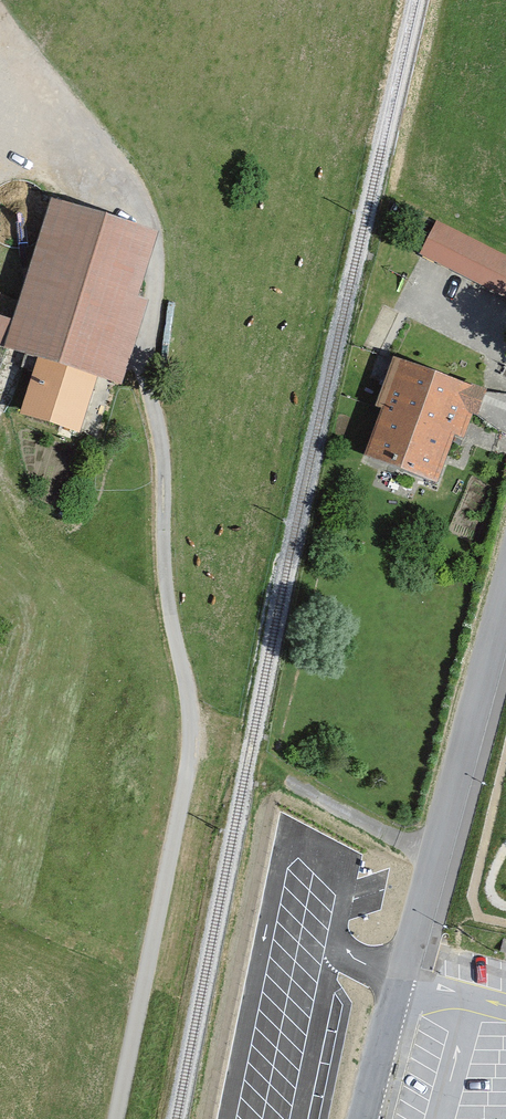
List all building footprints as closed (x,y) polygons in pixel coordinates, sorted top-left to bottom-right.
[(158,231),(52,197),(4,347),(27,354),(23,367),(34,370),(20,413),(80,432),(98,377),(121,384),(148,300),(137,297),(158,231)] [(505,296),(505,259),(440,226),(425,255),(505,296)] [(10,318),(0,315),(0,345),(10,318)] [(433,481),(460,409),(475,414),(482,394),(404,365),(370,458),(433,481)]
